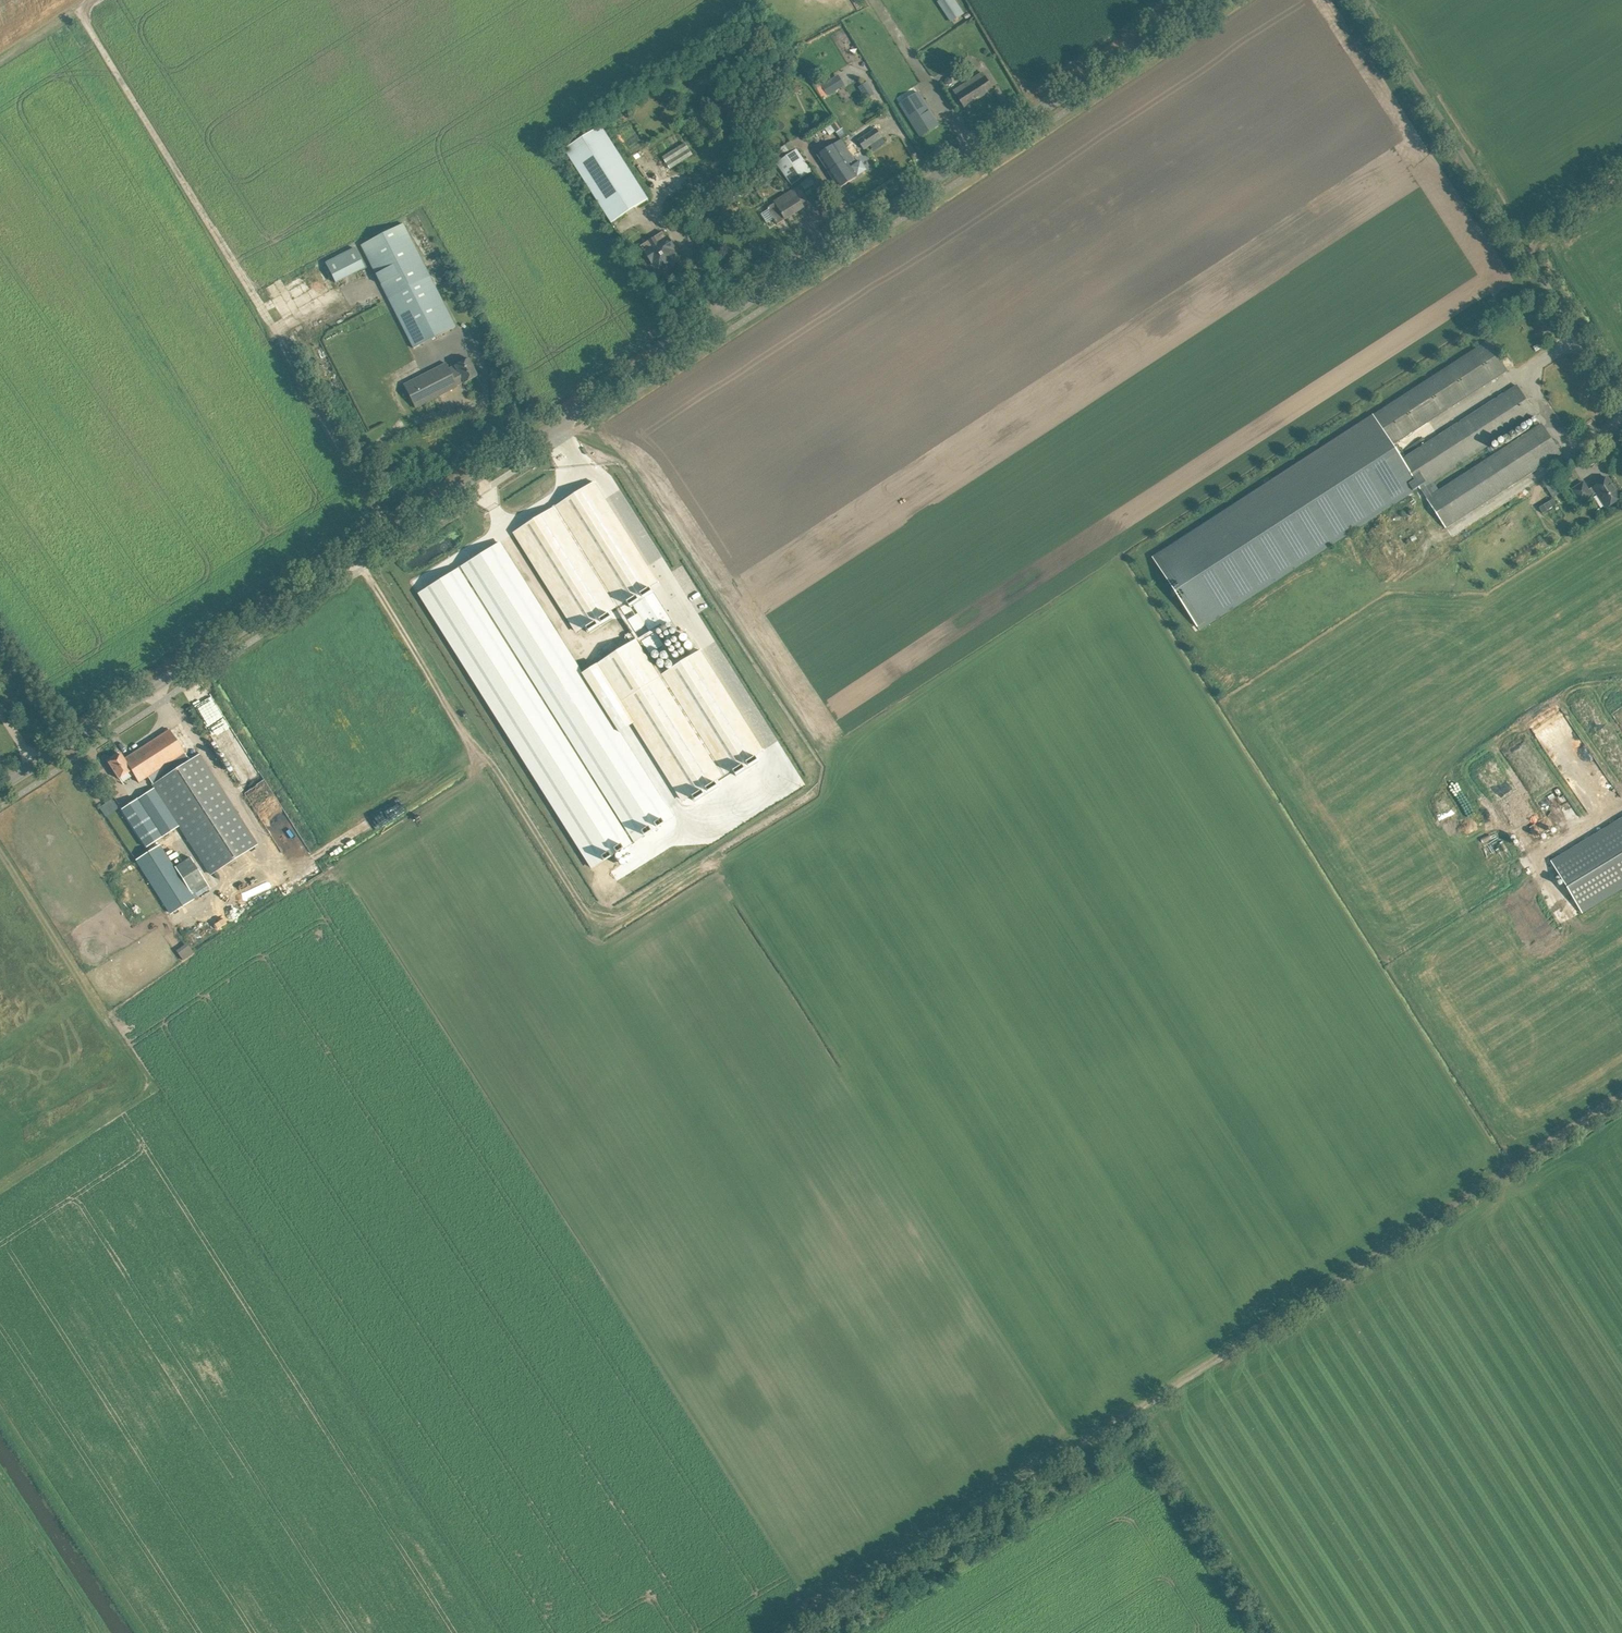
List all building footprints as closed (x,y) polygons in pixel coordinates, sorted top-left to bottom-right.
[(956,0),(940,0),(937,1),(951,22),(965,13),(956,0)] [(732,49),(738,61),(756,50),(749,39),(732,49)] [(993,89),(983,73),(954,91),(965,107),(993,89)] [(841,74),(817,85),(823,97),(847,87),(841,74)] [(865,98),(874,94),(869,82),(859,86),(865,98)] [(899,104),(920,136),(935,127),(936,128),(938,126),(938,125),(918,91),(899,104)] [(843,116),(831,124),(840,137),(843,135),(845,137),(853,132),(843,116)] [(602,125),(564,150),(611,223),(629,211),(649,199),(624,160),(602,125)] [(882,138),(876,128),(858,139),(864,149),(882,138)] [(841,139),(817,155),(839,188),(856,177),(855,176),(857,175),(866,169),(860,161),(851,166),(852,167),(850,167),(848,164),(855,160),(848,149),(841,139)] [(685,141),(662,155),(671,168),(694,153),(685,141)] [(812,171),(791,141),(771,154),(777,162),(777,163),(792,185),(812,171)] [(823,186),(814,173),(800,183),(809,196),(823,186)] [(804,207),(798,198),(793,190),(774,201),(775,202),(767,208),(777,224),(804,207)] [(403,223),(361,245),(413,348),(455,326),(403,223)] [(662,232),(641,246),(643,245),(646,250),(644,251),(652,264),(662,258),(668,267),(680,259),(675,250),(677,249),(668,236),(666,237),(663,232),(662,232)] [(354,248),(325,262),(335,283),(364,269),(354,248)] [(1507,370),(1488,341),(1373,415),(1392,445),(1403,437),(1507,370)] [(477,376),(468,358),(448,368),(446,363),(403,385),(415,408),(458,386),(457,385),(463,382),(463,383),(477,376)] [(1536,415),(1516,385),(1413,452),(1402,459),(1420,488),(1421,489),(1536,415)] [(1436,521),(1440,519),(1427,498),(1421,489),(1420,488),(1402,459),(1413,452),(1403,437),(1392,445),(1373,415),(1372,414),(1152,556),(1200,630),(1416,490),(1436,521)] [(1440,519),(1446,527),(1561,453),(1541,424),(1532,430),(1431,495),(1425,486),(1421,489),(1427,498),(1440,519)] [(1606,508),(1621,498),(1621,497),(1617,489),(1615,490),(1612,485),(1608,478),(1592,487),(1593,488),(1589,490),(1584,482),(1572,489),(1580,503),(1592,496),(1592,495),(1595,492),(1606,508)] [(590,479),(514,529),(575,625),(611,602),(653,665),(616,688),(678,784),(754,737),(692,640),(656,662),(637,633),(670,612),(652,585),(631,599),(646,622),(634,629),(615,600),(652,576),(590,479)] [(1553,499),(1539,507),(1542,513),(1556,504),(1553,499)] [(672,818),(497,542),(419,591),(592,868),(672,818)] [(170,730),(124,759),(131,770),(139,782),(148,776),(153,784),(151,785),(210,875),(256,844),(198,754),(189,760),(175,739),(170,730)] [(131,770),(124,759),(121,754),(108,762),(118,778),(131,770)] [(152,789),(122,809),(146,846),(176,826),(159,800),(161,799),(154,789),(152,790),(152,789)] [(406,796),(349,825),(355,837),(415,807),(409,797),(407,798),(406,796)] [(112,799),(100,807),(106,816),(118,808),(112,799)] [(1552,862),(1581,911),(1621,887),(1621,819),(1552,862)] [(158,846),(136,860),(171,914),(193,900),(188,893),(193,890),(195,894),(208,886),(189,857),(172,868),(158,846)] [(131,865),(122,872),(130,884),(140,877),(131,865)] [(183,960),(194,953),(188,943),(176,949),(183,960)]
